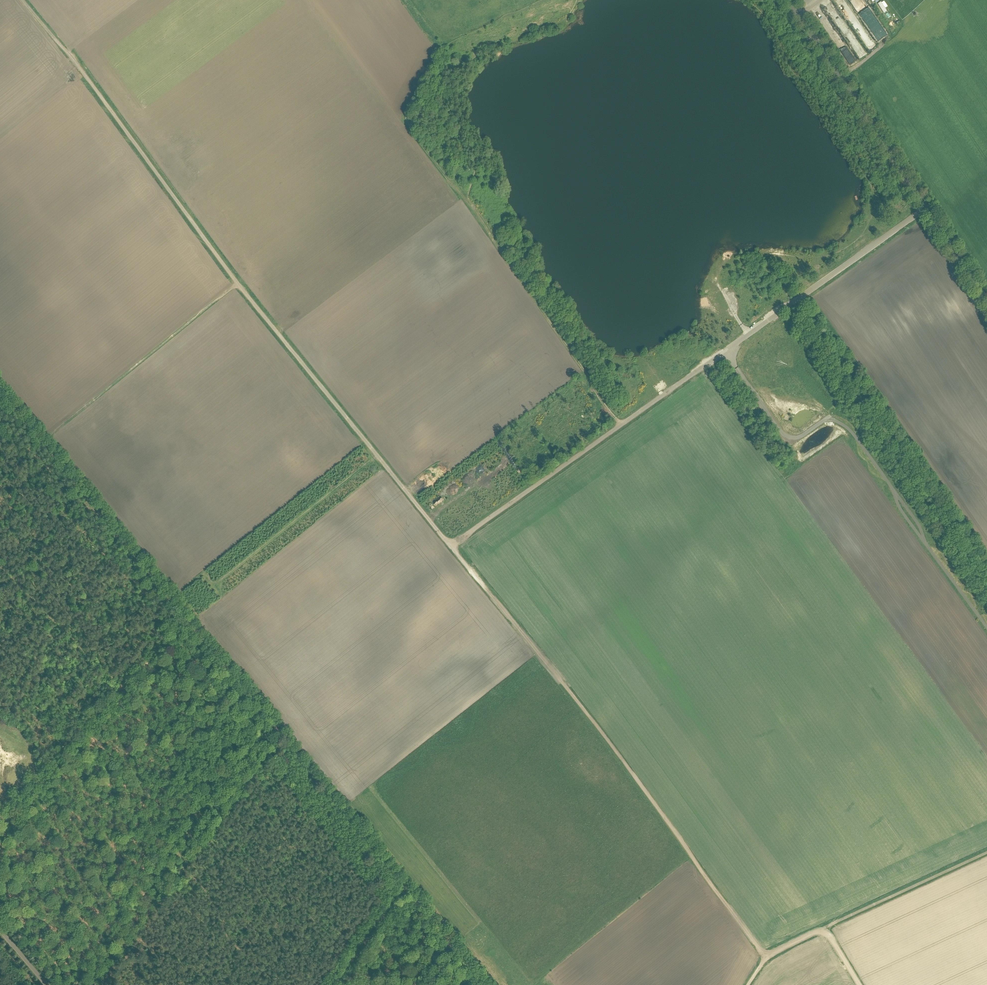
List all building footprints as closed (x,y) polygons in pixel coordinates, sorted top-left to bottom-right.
[(854,43),(860,55),(866,52),(860,40),(854,43)]
